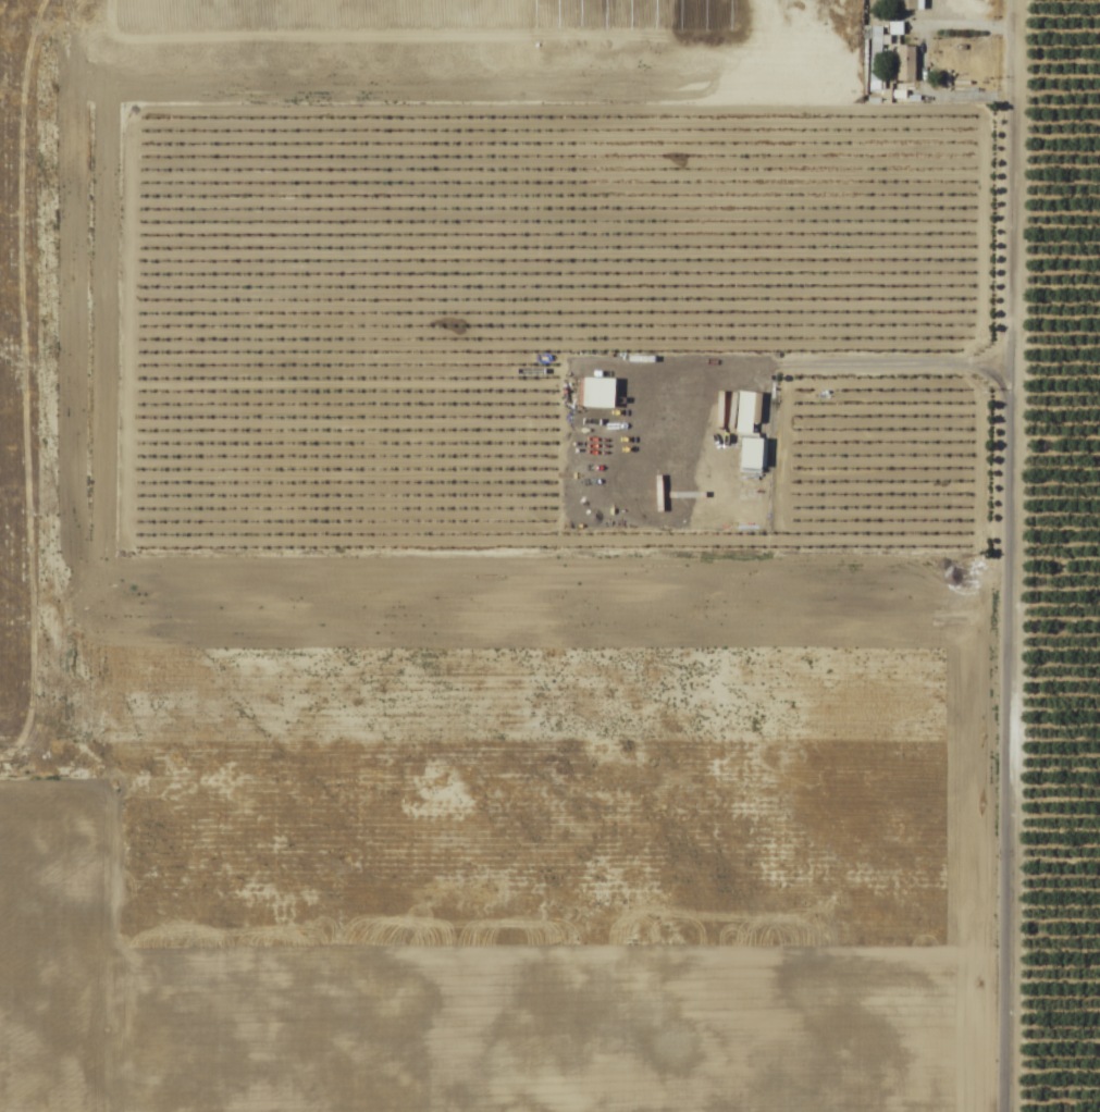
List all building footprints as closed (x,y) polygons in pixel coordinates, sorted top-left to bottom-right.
[(914,46),(895,46),(895,82),(914,82),(914,46)] [(740,466),(763,466),(763,438),(740,438),(740,466)]
